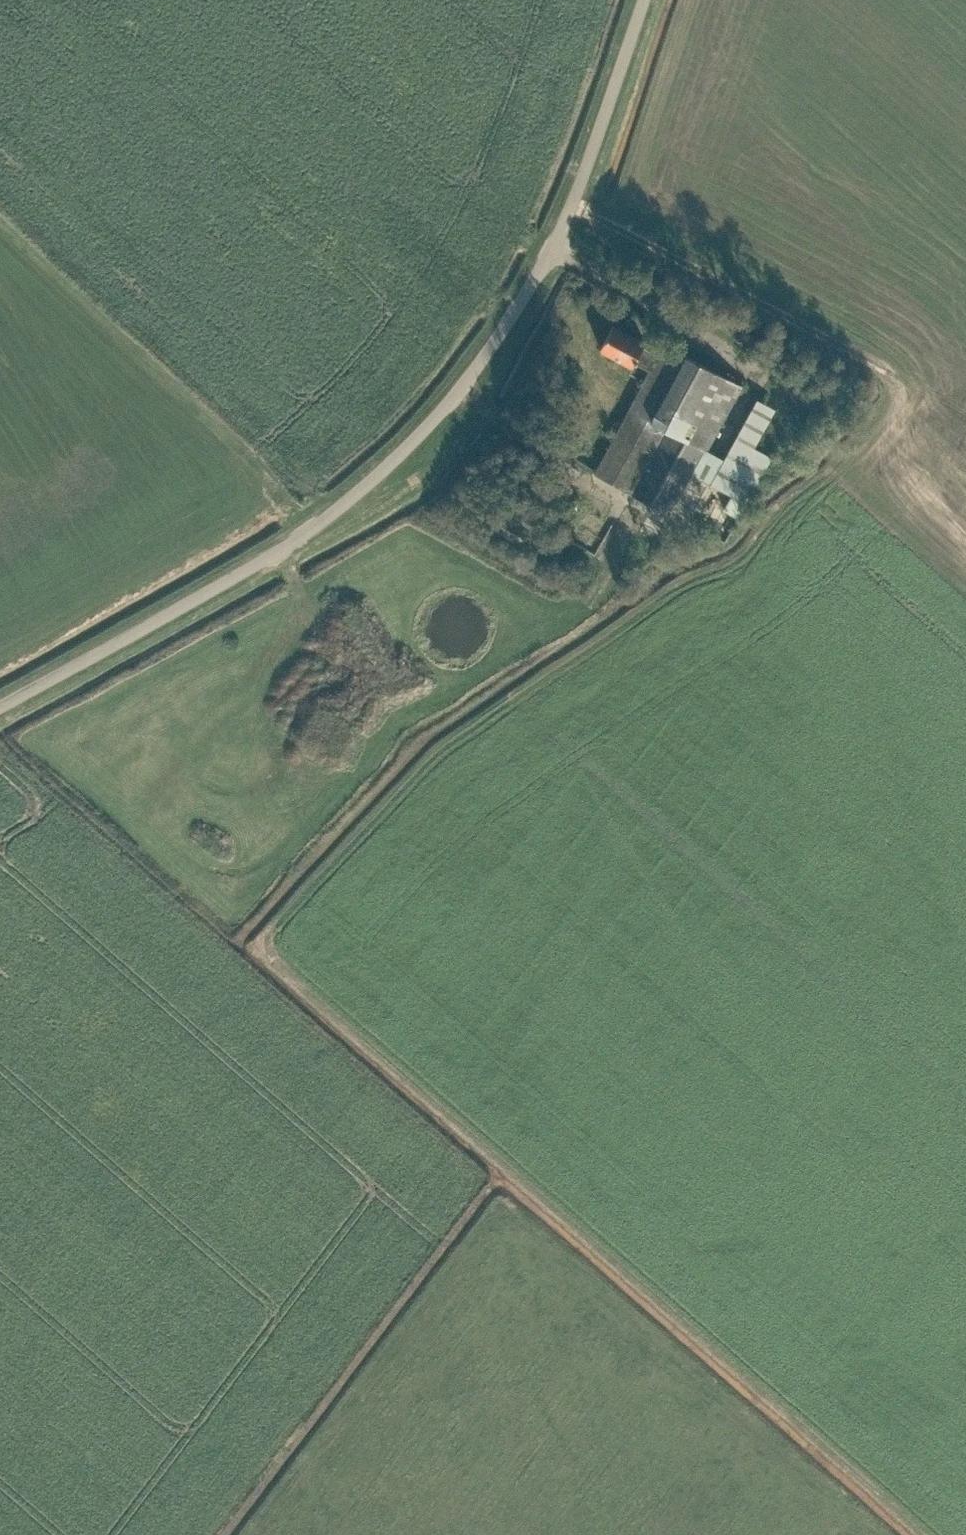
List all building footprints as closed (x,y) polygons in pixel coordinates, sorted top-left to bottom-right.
[(682,322),(646,389),(765,452),(801,386),(682,322)] [(576,460),(560,489),(624,524),(640,495),(639,494),(643,487),(678,506),(693,480),(648,456),(634,482),(635,483),(631,490),(576,460)]
